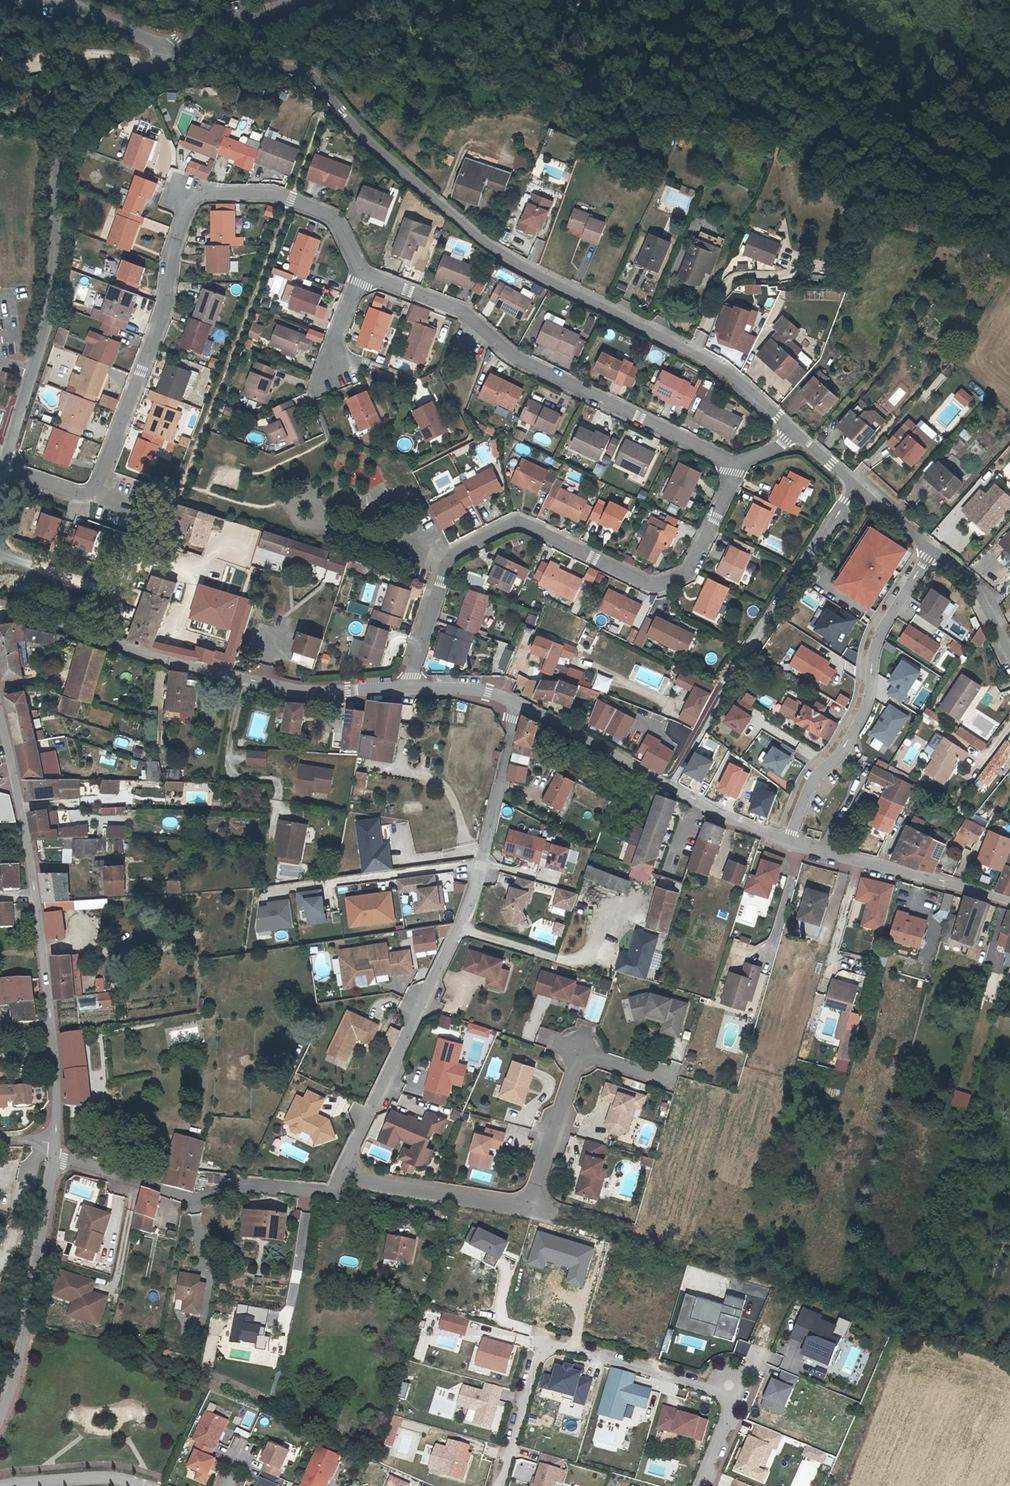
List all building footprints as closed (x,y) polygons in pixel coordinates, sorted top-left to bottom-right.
[(182,144),(214,157),(215,153),(222,136),(225,128),(213,123),(209,132),(190,125),(182,144)] [(264,129),(260,140),(271,144),(272,141),(271,141),(274,133),(264,129)] [(122,165),(142,172),(153,141),(133,134),(122,165)] [(240,168),(249,171),(253,161),(260,141),(245,137),(243,144),(222,136),(215,153),(233,160),(242,163),(240,168)] [(297,151),(272,141),(271,144),(260,140),(260,141),(253,161),(288,175),(297,151)] [(526,171),(530,160),(518,155),(513,167),(526,171)] [(353,167),(327,157),(318,180),(344,190),(353,167)] [(512,175),(466,158),(451,197),(480,207),(488,185),(507,192),(512,175)] [(131,192),(124,210),(141,217),(148,198),(152,199),(157,185),(136,177),(131,192)] [(395,197),(367,185),(358,207),(374,213),(373,218),(374,221),(382,224),(385,222),(395,197)] [(124,210),(131,192),(126,190),(119,209),(124,210)] [(522,223),(519,230),(535,237),(538,229),(543,231),(550,210),(547,209),(551,201),(533,194),(530,202),(527,201),(519,221),(522,223)] [(210,213),(210,247),(228,247),(232,247),(240,247),(240,243),(232,243),(232,213),(232,207),(215,207),(214,213),(210,213)] [(594,218),(578,211),(570,229),(587,236),(585,240),(597,245),(605,228),(592,222),(594,218)] [(119,214),(109,242),(127,248),(130,238),(133,240),(140,221),(119,214)] [(433,227),(408,218),(395,251),(409,256),(415,240),(426,244),(433,227)] [(254,222),(251,231),(256,232),(259,224),(254,222)] [(299,247),(290,270),(306,276),(321,240),(302,232),(296,246),(299,247)] [(715,257),(723,240),(702,232),(695,248),(692,247),(678,278),(697,287),(703,272),(710,255),(715,257)] [(781,247),(751,235),(744,253),(773,265),(781,247)] [(670,246),(649,237),(638,263),(659,272),(670,246)] [(228,247),(210,247),(206,247),(206,275),(228,274),(228,247)] [(407,262),(409,256),(395,251),(393,256),(407,262)] [(442,251),(434,274),(451,280),(467,286),(475,264),(442,251)] [(715,257),(710,255),(703,272),(708,274),(715,257)] [(119,261),(109,287),(111,287),(130,294),(139,269),(119,261)] [(449,284),(451,280),(434,274),(432,277),(449,284)] [(481,276),(473,291),(483,296),(491,281),(481,276)] [(290,281),(282,302),(289,305),(290,302),(302,306),(316,312),(319,304),(323,294),(290,281)] [(490,300),(497,304),(508,311),(506,314),(520,322),(531,303),(500,284),(490,300)] [(744,284),(744,294),(760,294),(760,284),(744,284)] [(130,294),(111,287),(97,322),(101,324),(116,329),(123,332),(136,297),(130,294)] [(199,303),(192,320),(211,327),(212,328),(224,297),(207,291),(206,294),(202,304),(199,303)] [(196,302),(199,303),(202,304),(206,294),(200,292),(196,302)] [(376,296),(374,308),(385,310),(387,299),(376,296)] [(763,299),(760,305),(769,309),(772,303),(763,299)] [(710,342),(750,353),(755,335),(751,334),(757,312),(722,302),(710,342)] [(319,304),(316,312),(323,314),(326,307),(319,304)] [(408,319),(415,322),(402,356),(419,363),(425,348),(428,349),(436,330),(426,326),(421,324),(423,319),(418,317),(419,315),(422,308),(414,305),(408,319)] [(390,315),(370,307),(356,341),(376,350),(390,315)] [(546,320),(548,321),(537,341),(544,345),(545,343),(556,348),(570,356),(571,354),(578,337),(579,336),(560,327),(564,320),(549,313),(546,320)] [(423,319),(421,324),(426,326),(429,320),(419,315),(418,317),(423,319)] [(799,333),(782,318),(774,327),(781,333),(760,357),(785,378),(796,365),(797,363),(793,360),(801,350),(791,342),(799,333)] [(192,320),(190,319),(185,332),(189,333),(183,348),(200,355),(211,327),(192,320)] [(312,335),(279,322),(272,342),(297,352),(300,345),(308,348),(312,335)] [(113,337),(116,329),(101,324),(98,331),(102,333),(110,336),(113,337)] [(255,325),(251,339),(260,341),(264,327),(255,325)] [(58,329),(53,341),(61,344),(66,332),(58,329)] [(223,342),(226,331),(218,329),(216,339),(223,342)] [(189,333),(185,332),(179,346),(183,348),(189,333)] [(110,336),(102,333),(100,339),(108,342),(110,336)] [(100,339),(87,334),(84,342),(94,345),(88,360),(106,366),(108,368),(117,345),(108,342),(100,339)] [(571,354),(577,358),(585,340),(578,337),(571,354)] [(555,351),(556,348),(545,343),(544,345),(555,351)] [(646,360),(660,365),(666,352),(652,346),(646,360)] [(421,364),(428,349),(425,348),(419,363),(421,364)] [(605,351),(604,354),(622,364),(624,361),(605,351)] [(622,364),(604,354),(596,370),(606,375),(615,379),(614,382),(621,386),(632,365),(624,361),(622,364)] [(88,360),(80,357),(76,367),(83,369),(72,396),(92,403),(106,366),(88,360)] [(273,366),(255,360),(243,392),(262,400),(267,389),(272,375),(270,374),(273,366)] [(167,365),(156,393),(179,403),(190,373),(167,365)] [(806,373),(796,365),(785,378),(794,386),(806,373)] [(11,375),(3,373),(1,380),(9,382),(11,375)] [(689,386),(664,373),(654,393),(662,396),(672,402),(670,404),(678,408),(689,386)] [(521,389),(490,374),(478,397),(493,404),(495,401),(511,409),(521,389)] [(838,399),(815,380),(801,396),(825,416),(838,399)] [(270,390),(267,389),(262,400),(266,401),(270,390)] [(377,420),(363,389),(345,398),(359,429),(377,420)] [(973,398),(964,389),(956,397),(965,406),(973,398)] [(56,409),(62,412),(69,394),(62,392),(56,409)] [(61,422),(57,430),(76,438),(79,429),(82,430),(92,403),(72,396),(69,394),(62,412),(59,421),(61,422)] [(92,403),(101,406),(104,398),(95,395),(92,403)] [(543,406),(528,398),(526,401),(541,409),(543,406)] [(711,402),(704,399),(692,422),(713,433),(714,429),(732,438),(741,420),(709,405),(711,402)] [(305,434),(291,400),(273,407),(288,441),(305,434)] [(559,413),(543,406),(541,409),(526,401),(518,416),(549,432),(559,413)] [(859,406),(863,410),(867,406),(862,401),(859,406)] [(446,432),(431,403),(413,412),(421,428),(428,442),(446,432)] [(163,440),(166,441),(169,433),(177,412),(155,404),(145,432),(163,440)] [(506,416),(508,409),(495,406),(493,413),(506,416)] [(852,444),(861,452),(882,426),(874,420),(876,413),(865,412),(863,410),(859,406),(853,412),(852,412),(840,427),(855,441),(852,444)] [(886,420),(876,413),(874,420),(882,426),(886,420)] [(901,429),(928,452),(935,443),(909,421),(901,429)] [(595,435),(580,427),(570,447),(597,461),(607,441),(595,435)] [(425,443),(428,442),(421,428),(418,430),(425,443)] [(57,430),(54,429),(43,458),(65,467),(76,438),(57,430)] [(522,441),(526,433),(517,429),(513,437),(522,441)] [(730,442),(732,438),(714,429),(713,433),(730,442)] [(928,452),(901,429),(887,446),(914,469),(928,452)] [(163,440),(145,432),(142,440),(139,438),(128,467),(146,473),(156,446),(160,448),(163,440)] [(596,432),(595,435),(607,441),(608,438),(596,432)] [(173,444),(186,449),(189,440),(169,433),(166,441),(173,444)] [(611,454),(619,440),(611,436),(604,449),(611,454)] [(496,439),(490,440),(493,455),(499,454),(496,439)] [(166,441),(163,449),(170,451),(173,444),(166,441)] [(653,455),(626,441),(615,464),(642,477),(653,455)] [(577,465),(581,458),(572,454),(568,461),(577,465)] [(552,478),(555,472),(547,467),(545,470),(520,458),(511,478),(524,484),(536,490),(538,487),(546,491),(550,483),(552,478)] [(597,463),(591,474),(599,479),(605,468),(597,463)] [(698,474),(678,464),(662,497),(679,506),(687,489),(690,490),(698,474)] [(964,485),(941,466),(927,482),(951,502),(964,485)] [(489,468),(461,481),(462,483),(470,501),(472,504),(479,500),(478,497),(500,488),(489,468)] [(772,493),(768,502),(777,506),(797,516),(801,508),(794,504),(803,486),(807,488),(811,481),(793,472),(789,478),(785,476),(776,495),(772,493)] [(524,484),(511,478),(509,481),(522,487),(524,484)] [(550,483),(557,487),(560,481),(552,478),(550,483)] [(454,492),(428,504),(438,523),(464,509),(462,505),(470,501),(462,483),(452,488),(454,492)] [(549,502),(547,506),(561,514),(563,510),(575,517),(584,499),(557,487),(550,483),(546,491),(543,499),(549,502)] [(981,493),(964,513),(988,534),(1009,508),(1009,498),(996,486),(986,498),(981,493)] [(681,507),(690,490),(687,489),(679,506),(681,507)] [(624,509),(597,495),(587,516),(597,521),(598,520),(615,528),(624,509)] [(777,506),(768,502),(755,495),(752,502),(755,503),(750,514),(745,523),(761,530),(770,511),(773,513),(777,506)] [(211,531),(214,518),(181,508),(177,521),(190,525),(197,527),(211,531)] [(574,520),(575,517),(563,510),(561,514),(574,520)] [(770,511),(761,530),(764,532),(773,513),(770,511)] [(138,526),(142,515),(137,513),(132,524),(138,526)] [(59,544),(67,522),(46,514),(38,537),(59,544)] [(671,528),(644,514),(640,521),(644,523),(630,551),(649,561),(656,547),(660,550),(671,528)] [(177,521),(174,533),(186,536),(190,525),(177,521)] [(197,527),(193,542),(207,546),(211,531),(197,527)] [(76,549),(80,529),(71,528),(67,548),(76,549)] [(81,528),(77,550),(99,553),(102,532),(81,528)] [(906,551),(870,528),(831,588),(867,611),(906,551)] [(285,555),(289,541),(262,533),(259,547),(285,555)] [(754,547),(737,538),(733,544),(731,543),(724,557),(726,558),(720,572),(738,580),(754,547)] [(327,567),(331,553),(289,541),(285,555),(320,565),(327,567)] [(348,558),(331,553),(327,567),(344,572),(348,558)] [(521,567),(499,556),(494,565),(497,566),(494,573),(490,582),(509,591),(521,567)] [(726,558),(724,557),(717,570),(720,572),(726,558)] [(363,573),(366,565),(352,560),(349,568),(363,573)] [(560,565),(552,562),(540,584),(572,600),(582,581),(558,569),(560,565)] [(583,580),(599,584),(602,572),(587,567),(583,580)] [(124,640),(154,651),(157,645),(151,643),(174,585),(150,576),(127,634),(124,640)] [(715,619),(730,588),(711,578),(703,594),(707,596),(700,611),(715,619)] [(374,611),(371,619),(398,629),(407,602),(404,601),(407,591),(391,585),(381,613),(374,611)] [(478,632),(491,594),(470,587),(457,625),(474,631),(478,632)] [(953,601),(934,588),(919,611),(937,624),(953,601)] [(637,605),(608,590),(599,609),(628,623),(637,605)] [(707,596),(703,594),(696,608),(700,611),(707,596)] [(347,610),(366,616),(369,605),(350,599),(347,610)] [(858,623),(833,606),(816,631),(841,648),(858,623)] [(534,625),(538,616),(529,612),(525,621),(534,625)] [(980,626),(976,616),(970,619),(974,628),(980,626)] [(645,636),(652,621),(645,618),(633,645),(640,649),(645,636)] [(684,633),(654,618),(652,621),(645,636),(676,651),(684,633)] [(495,628),(502,630),(504,622),(497,620),(495,628)] [(474,631),(457,625),(450,623),(439,657),(456,663),(465,639),(470,640),(474,631)] [(911,624),(899,639),(929,662),(941,646),(911,624)] [(0,627),(0,680),(19,677),(12,642),(49,641),(57,645),(59,637),(39,631),(12,626),(0,627)] [(387,632),(370,627),(365,645),(361,643),(356,659),(373,664),(378,648),(382,650),(387,632)] [(625,640),(632,643),(638,631),(631,628),(625,640)] [(977,629),(970,640),(980,647),(987,636),(977,629)] [(691,636),(684,633),(676,651),(682,654),(691,636)] [(321,641),(298,634),(289,661),(313,669),(321,641)] [(465,639),(456,663),(462,664),(470,640),(465,639)] [(562,647),(538,639),(532,653),(548,658),(546,666),(543,672),(546,673),(552,675),(556,665),(560,654),(563,647),(562,647)] [(958,656),(964,648),(953,640),(948,647),(958,656)] [(563,644),(562,647),(563,647),(560,654),(571,658),(575,649),(563,644)] [(839,663),(803,645),(792,666),(828,684),(839,663)] [(104,653),(78,646),(63,696),(89,704),(104,653)] [(176,657),(210,665),(214,651),(198,646),(196,652),(178,648),(176,657)] [(377,666),(382,650),(378,648),(373,664),(377,666)] [(514,650),(508,648),(503,661),(509,663),(514,650)] [(922,672),(906,660),(884,687),(900,699),(922,672)] [(232,670),(241,671),(243,663),(235,661),(232,670)] [(507,670),(509,663),(503,661),(501,667),(507,670)] [(552,675),(546,673),(546,682),(559,683),(560,681),(564,682),(565,679),(569,669),(562,667),(556,665),(552,675)] [(569,668),(569,669),(565,679),(578,684),(583,686),(584,682),(584,681),(585,677),(584,673),(569,668)] [(592,688),(608,692),(612,676),(596,672),(592,688)] [(168,721),(177,721),(178,712),(181,711),(183,678),(183,676),(169,674),(165,710),(168,711),(167,717),(168,721)] [(982,686),(964,674),(943,707),(961,719),(982,686)] [(525,695),(554,699),(564,702),(563,706),(569,708),(570,705),(571,705),(577,689),(591,694),(593,689),(589,688),(583,686),(578,684),(577,687),(564,682),(560,681),(559,683),(546,682),(531,680),(521,676),(521,675),(520,675),(518,682),(527,686),(524,694),(525,695)] [(193,679),(183,678),(181,711),(191,711),(193,679)] [(578,684),(565,679),(564,682),(577,687),(578,684)] [(698,679),(683,708),(700,715),(715,687),(698,679)] [(3,696),(7,713),(26,713),(21,694),(3,696)] [(757,704),(744,695),(726,723),(739,731),(757,704)] [(81,705),(63,699),(59,714),(76,720),(81,705)] [(815,710),(799,700),(790,717),(822,735),(831,719),(823,714),(827,707),(819,702),(815,710)] [(634,722),(597,702),(588,724),(624,742),(634,722)] [(297,736),(304,704),(286,704),(280,733),(297,736)] [(368,705),(358,755),(390,761),(399,707),(383,706),(368,705)] [(910,716),(891,705),(872,735),(891,747),(910,716)] [(920,718),(935,728),(942,717),(926,708),(920,718)] [(683,709),(678,720),(692,726),(697,715),(683,709)] [(361,715),(346,712),(339,752),(355,754),(361,715)] [(26,713),(7,713),(15,745),(34,743),(26,713)] [(523,716),(514,753),(530,757),(530,756),(532,750),(536,735),(539,735),(541,725),(523,716)] [(831,719),(822,735),(830,740),(839,724),(831,719)] [(971,747),(978,738),(961,725),(954,733),(971,747)] [(939,749),(946,738),(939,733),(931,743),(939,749)] [(641,747),(648,751),(653,742),(646,738),(641,747)] [(969,754),(946,738),(939,749),(933,757),(936,758),(927,771),(944,783),(953,770),(951,769),(959,757),(964,761),(969,754)] [(1006,738),(979,777),(991,785),(1009,758),(1009,741),(1006,738)] [(673,753),(653,742),(648,751),(641,763),(661,774),(673,753)] [(39,762),(34,743),(15,745),(23,776),(46,777),(45,761),(39,762)] [(793,758),(775,747),(764,766),(782,776),(793,758)] [(553,762),(532,750),(530,756),(530,757),(550,767),(553,762)] [(717,763),(697,751),(685,773),(705,784),(717,763)] [(247,752),(246,766),(265,766),(265,753),(247,752)] [(514,753),(507,780),(524,784),(528,768),(527,768),(530,757),(514,753)] [(390,761),(358,755),(357,759),(389,764),(390,761)] [(101,765),(115,768),(116,760),(102,758),(101,765)] [(559,772),(562,768),(564,763),(555,759),(553,762),(550,767),(559,772)] [(160,780),(160,760),(147,760),(147,779),(160,780)] [(881,761),(878,766),(884,770),(887,764),(881,761)] [(750,772),(730,763),(718,790),(737,799),(750,772)] [(912,776),(888,763),(887,764),(884,770),(896,776),(909,783),(912,776)] [(298,765),(296,782),(329,787),(332,770),(298,765)] [(896,776),(884,770),(878,766),(866,788),(884,797),(885,797),(896,776)] [(569,772),(562,768),(559,772),(560,772),(567,777),(569,772)] [(545,800),(561,809),(576,781),(567,777),(560,772),(559,772),(545,800)] [(567,777),(576,781),(578,777),(569,772),(567,777)] [(364,775),(356,774),(353,790),(362,791),(364,775)] [(914,785),(909,783),(896,776),(885,797),(903,806),(914,785)] [(24,782),(27,800),(48,799),(78,800),(79,783),(51,782),(51,786),(43,785),(43,783),(24,782)] [(101,782),(100,795),(117,796),(117,782),(101,782)] [(296,782),(294,793),(310,795),(311,790),(311,787),(328,790),(329,787),(296,782)] [(165,790),(168,792),(179,793),(181,791),(182,784),(166,784),(165,790)] [(781,791),(760,784),(752,811),(772,817),(781,791)] [(652,874),(659,854),(676,802),(658,796),(634,867),(652,874)] [(903,806),(885,797),(884,797),(875,815),(870,823),(888,833),(903,806)] [(221,809),(221,800),(212,799),(212,808),(221,809)] [(510,817),(513,809),(506,806),(503,815),(510,817)] [(45,813),(29,814),(35,840),(64,839),(74,838),(87,838),(85,827),(76,829),(74,830),(54,831),(53,828),(55,828),(52,813),(45,814),(45,813)] [(912,824),(911,824),(905,837),(930,848),(935,836),(937,833),(939,828),(933,826),(930,833),(922,829),(927,820),(917,815),(912,824)] [(969,816),(955,842),(963,847),(969,836),(978,841),(984,828),(971,821),(972,818),(969,816)] [(389,818),(358,821),(364,872),(400,868),(396,840),(391,841),(389,818)] [(278,821),(277,829),(280,829),(278,842),(276,857),(298,861),(304,826),(278,821)] [(708,874),(716,854),(725,830),(707,823),(698,847),(690,867),(708,874)] [(126,837),(126,824),(106,824),(106,837),(126,837)] [(937,833),(935,836),(947,841),(951,832),(940,827),(939,828),(937,833)] [(573,847),(511,829),(504,854),(565,872),(573,847)] [(991,831),(979,861),(1002,870),(1009,849),(1009,838),(991,831)] [(920,868),(933,872),(947,841),(935,836),(930,848),(920,868)] [(893,861),(920,868),(930,848),(905,837),(893,861)] [(74,838),(64,839),(66,847),(75,846),(74,840),(74,838)] [(74,840),(75,846),(75,850),(95,849),(94,839),(74,840)] [(749,872),(743,889),(769,899),(784,857),(764,849),(754,874),(749,872)] [(123,860),(95,859),(95,870),(106,870),(106,893),(124,893),(123,860)] [(731,861),(725,878),(740,884),(746,867),(731,861)] [(999,890),(1009,894),(1009,863),(999,890)] [(630,881),(590,866),(585,878),(625,893),(630,881)] [(19,891),(16,868),(0,869),(0,871),(4,892),(19,891)] [(650,874),(634,868),(631,877),(647,882),(650,874)] [(41,872),(46,900),(58,899),(54,872),(41,872)] [(67,873),(54,872),(58,899),(65,899),(70,899),(67,873)] [(442,873),(398,879),(400,895),(420,892),(421,902),(416,902),(418,914),(447,910),(442,873)] [(892,886),(861,878),(856,900),(870,903),(869,906),(867,906),(863,921),(883,925),(892,886)] [(180,893),(180,882),(165,883),(166,893),(180,893)] [(531,892),(511,885),(503,912),(509,923),(522,924),(531,892)] [(680,893),(658,887),(647,927),(669,933),(680,893)] [(579,893),(559,888),(554,905),(574,911),(579,893)] [(325,889),(298,892),(302,926),(328,922),(325,889)] [(801,918),(820,924),(828,896),(809,891),(801,918)] [(391,892),(347,898),(351,927),(395,921),(391,892)] [(942,911),(951,913),(955,896),(946,894),(942,911)] [(988,904),(969,898),(963,919),(953,916),(947,933),(974,943),(988,904)] [(70,899),(65,899),(66,907),(74,907),(74,899),(70,899)] [(293,926),(289,899),(259,904),(256,932),(293,926)] [(0,906),(0,928),(12,927),(11,906),(0,906)] [(45,913),(48,939),(64,937),(61,911),(45,913)] [(909,916),(899,913),(891,941),(923,950),(926,940),(922,939),(926,923),(908,918),(909,916)] [(863,921),(862,926),(882,930),(883,925),(863,921)] [(436,927),(414,930),(417,956),(439,954),(436,927)] [(646,980),(658,938),(638,932),(629,961),(620,958),(616,971),(646,980)] [(1009,934),(1003,933),(1000,945),(1006,946),(1009,934)] [(390,974),(411,972),(409,951),(388,954),(387,944),(360,947),(361,956),(345,958),(348,983),(363,981),(362,974),(373,973),(373,970),(378,969),(378,972),(390,971),(390,972),(390,974)] [(731,953),(745,957),(747,950),(733,946),(731,953)] [(361,956),(360,947),(356,947),(357,954),(340,955),(344,986),(367,984),(374,978),(373,974),(390,972),(390,971),(378,972),(378,969),(373,970),(373,973),(362,974),(363,981),(348,983),(345,958),(361,956)] [(502,961),(471,952),(466,970),(480,974),(481,972),(489,975),(489,977),(486,985),(501,989),(507,972),(500,969),(502,961)] [(70,955),(51,956),(56,998),(73,997),(73,994),(80,993),(79,984),(72,985),(70,955)] [(77,955),(70,955),(72,985),(79,984),(77,955)] [(761,968),(747,964),(744,977),(731,973),(723,1000),(738,1004),(737,1007),(745,1010),(748,999),(750,994),(754,995),(761,968)] [(962,984),(966,974),(959,971),(956,982),(962,984)] [(577,984),(543,974),(537,994),(554,1000),(555,996),(562,998),(571,1001),(570,1004),(585,1009),(591,992),(576,987),(577,984)] [(610,989),(611,979),(600,978),(599,988),(610,989)] [(32,1005),(28,980),(0,982),(0,1000),(11,999),(12,1006),(32,1005)] [(856,989),(832,981),(825,1007),(843,1012),(834,1040),(841,1042),(856,989)] [(99,1008),(113,1008),(113,992),(99,992),(99,1008)] [(93,995),(77,996),(78,1010),(94,1009),(93,995)] [(649,997),(628,1003),(631,1015),(643,1012),(644,1015),(643,1019),(653,1022),(654,1019),(663,1022),(663,1025),(660,1034),(676,1038),(685,1005),(654,997),(654,998),(649,997)] [(15,1024),(34,1023),(32,1005),(12,1006),(15,1024)] [(376,1026),(345,1011),(324,1051),(337,1059),(345,1044),(347,1045),(349,1041),(351,1042),(354,1038),(367,1044),(376,1026)] [(643,1012),(631,1015),(633,1022),(643,1019),(644,1015),(643,1012)] [(449,1029),(452,1016),(440,1014),(438,1027),(449,1029)] [(480,1027),(470,1024),(468,1031),(477,1034),(480,1027)] [(480,1027),(477,1034),(487,1037),(489,1030),(480,1027)] [(64,1082),(64,1107),(90,1109),(81,1031),(61,1035),(67,1081),(64,1082)] [(429,1075),(423,1098),(444,1104),(451,1081),(458,1084),(463,1066),(456,1063),(461,1045),(440,1039),(435,1057),(437,1058),(432,1076),(429,1075)] [(345,1044),(337,1059),(342,1061),(351,1042),(349,1041),(347,1045),(345,1044)] [(687,1051),(686,1061),(694,1063),(696,1052),(687,1051)] [(437,1058),(435,1057),(429,1075),(432,1076),(437,1058)] [(529,1087),(535,1070),(515,1062),(509,1080),(507,1079),(504,1087),(508,1088),(505,1098),(523,1104),(527,1094),(524,1093),(527,1087),(529,1087)] [(1,1104),(11,1103),(11,1098),(17,1098),(18,1103),(35,1102),(34,1094),(36,1094),(36,1091),(34,1091),(33,1083),(17,1085),(16,1084),(0,1084),(0,1100),(0,1104),(1,1104)] [(641,1110),(645,1097),(609,1085),(603,1100),(614,1103),(617,1104),(613,1114),(618,1125),(617,1128),(627,1131),(632,1115),(629,1114),(632,1107),(635,1108),(641,1110)] [(826,1086),(825,1094),(839,1096),(841,1089),(826,1086)] [(317,1113),(325,1098),(309,1090),(304,1098),(302,1102),(295,1099),(287,1113),(294,1116),(291,1123),(290,1125),(291,1130),(295,1132),(300,1130),(301,1128),(311,1134),(314,1143),(333,1138),(328,1120),(323,1117),(321,1120),(315,1116),(317,1113)] [(617,1104),(614,1103),(607,1125),(610,1133),(619,1136),(627,1131),(617,1128),(618,1125),(613,1114),(617,1104)] [(444,1133),(450,1120),(432,1112),(427,1125),(418,1120),(417,1123),(412,1121),(413,1119),(397,1111),(388,1130),(405,1138),(419,1144),(416,1151),(409,1148),(407,1154),(409,1155),(407,1158),(421,1165),(431,1163),(437,1151),(430,1148),(438,1130),(444,1133)] [(287,1113),(284,1119),(291,1123),(294,1116),(287,1113)] [(494,1146),(504,1149),(508,1134),(490,1129),(488,1136),(480,1134),(476,1150),(478,1150),(474,1163),(488,1167),(491,1154),(494,1146)] [(388,1130),(384,1139),(401,1146),(405,1138),(388,1130)] [(204,1143),(191,1140),(174,1136),(166,1170),(178,1173),(179,1168),(197,1172),(204,1143)] [(305,1164),(310,1154),(286,1141),(280,1151),(305,1164)] [(604,1146),(588,1141),(582,1165),(586,1166),(584,1172),(587,1173),(581,1193),(594,1196),(600,1177),(604,1178),(606,1170),(602,1169),(604,1160),(600,1159),(604,1146)] [(634,1158),(623,1155),(620,1163),(632,1166),(634,1158)] [(191,1192),(192,1192),(197,1172),(179,1168),(178,1173),(166,1170),(162,1185),(191,1192)] [(210,1174),(202,1172),(199,1179),(208,1181),(210,1174)] [(584,1172),(578,1192),(581,1193),(587,1173),(584,1172)] [(594,1196),(598,1198),(604,1178),(600,1177),(594,1196)] [(159,1196),(141,1192),(135,1224),(142,1225),(144,1219),(154,1221),(159,1196)] [(110,1194),(108,1205),(122,1207),(123,1196),(110,1194)] [(373,1211),(360,1210),(357,1225),(369,1228),(373,1211)] [(97,1240),(101,1241),(107,1218),(81,1211),(74,1234),(77,1235),(83,1216),(102,1221),(97,1240)] [(257,1217),(243,1215),(239,1238),(253,1241),(257,1217)] [(97,1240),(102,1221),(83,1216),(77,1235),(79,1235),(74,1252),(96,1258),(101,1241),(97,1240)] [(281,1221),(257,1217),(253,1241),(277,1245),(281,1221)] [(510,1241),(479,1227),(470,1246),(501,1261),(510,1241)] [(435,1229),(427,1228),(424,1238),(433,1240),(435,1229)] [(597,1247),(539,1229),(529,1263),(546,1269),(549,1259),(572,1266),(567,1282),(584,1287),(597,1247)] [(74,1245),(74,1232),(64,1232),(64,1245),(74,1245)] [(408,1243),(387,1238),(382,1259),(403,1264),(408,1243)] [(92,1284),(58,1273),(50,1298),(70,1304),(79,1307),(75,1321),(95,1328),(102,1307),(94,1304),(88,1294),(92,1284)] [(198,1316),(203,1288),(198,1287),(198,1285),(199,1278),(181,1274),(177,1300),(185,1301),(183,1313),(198,1316)] [(94,1304),(102,1307),(104,1300),(88,1294),(94,1304)] [(724,1305),(686,1294),(676,1327),(735,1345),(749,1301),(728,1295),(724,1305)] [(185,1301),(177,1300),(175,1312),(183,1313),(185,1301)] [(70,1304),(65,1318),(75,1321),(79,1307),(70,1304)] [(840,1321),(803,1307),(792,1338),(808,1344),(804,1356),(833,1366),(845,1335),(836,1332),(840,1321)] [(258,1317),(236,1313),(231,1342),(259,1347),(263,1328),(256,1327),(258,1317)] [(443,1315),(440,1329),(464,1335),(468,1321),(443,1315)] [(997,1338),(992,1352),(998,1354),(1003,1341),(997,1338)] [(508,1376),(515,1348),(484,1340),(476,1367),(508,1376)] [(769,1363),(781,1365),(783,1355),(771,1353),(769,1363)] [(597,1376),(559,1365),(555,1378),(544,1374),(540,1387),(575,1397),(573,1404),(588,1408),(597,1376)] [(636,1376),(614,1368),(598,1414),(623,1423),(629,1405),(645,1411),(651,1392),(632,1385),(636,1376)] [(799,1378),(779,1369),(763,1408),(783,1417),(799,1378)] [(484,1391),(463,1386),(458,1405),(477,1410),(473,1425),(493,1430),(503,1388),(485,1384),(484,1391)] [(709,1425),(664,1407),(657,1425),(701,1444),(709,1425)] [(230,1422),(205,1410),(191,1440),(216,1452),(230,1422)] [(404,1420),(395,1416),(387,1435),(396,1439),(404,1420)] [(786,1438),(758,1424),(736,1472),(764,1485),(786,1438)] [(236,1428),(234,1433),(247,1438),(249,1432),(236,1428)] [(473,1445),(450,1440),(448,1448),(438,1445),(432,1473),(464,1481),(473,1445)] [(291,1453),(272,1444),(260,1469),(280,1478),(291,1453)] [(196,1448),(183,1475),(207,1485),(219,1459),(196,1448)] [(319,1448),(301,1485),(332,1485),(345,1460),(319,1448)] [(828,1457),(806,1448),(803,1455),(825,1464),(828,1457)] [(544,1452),(536,1485),(561,1485),(567,1458),(544,1452)] [(534,1478),(532,1460),(514,1462),(516,1480),(534,1478)] [(261,1473),(255,1485),(285,1485),(286,1485),(261,1473)] [(387,1475),(382,1485),(411,1485),(387,1475)]
